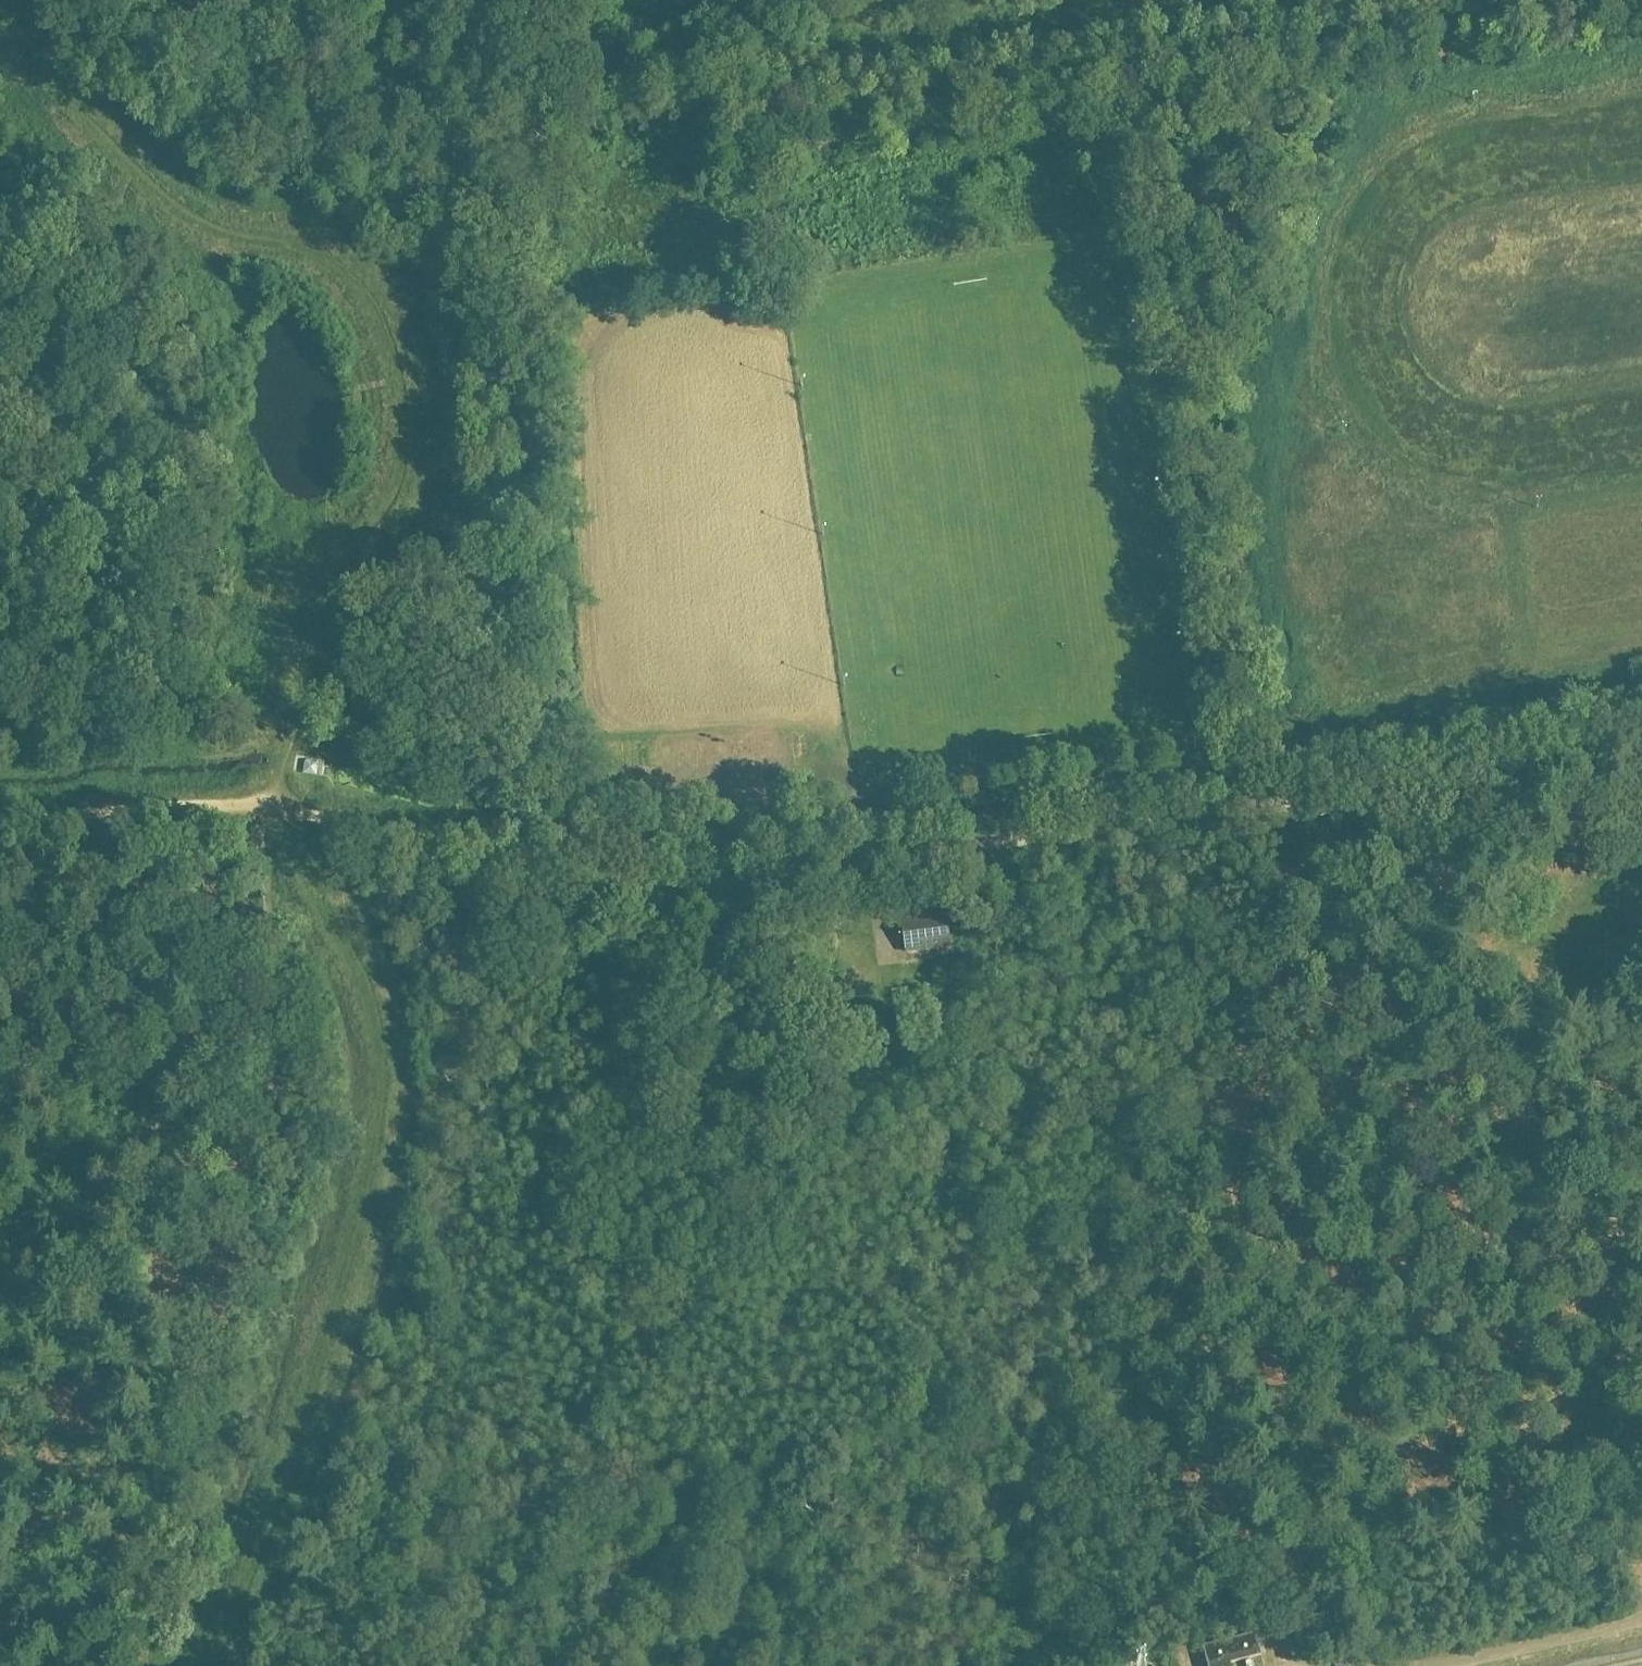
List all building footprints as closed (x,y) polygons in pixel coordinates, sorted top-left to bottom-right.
[(950,947),(945,912),(902,918),(907,952),(950,947)] [(1209,1665),(1232,1665),(1232,1663),(1262,1656),(1256,1633),(1204,1646),(1209,1665)]
